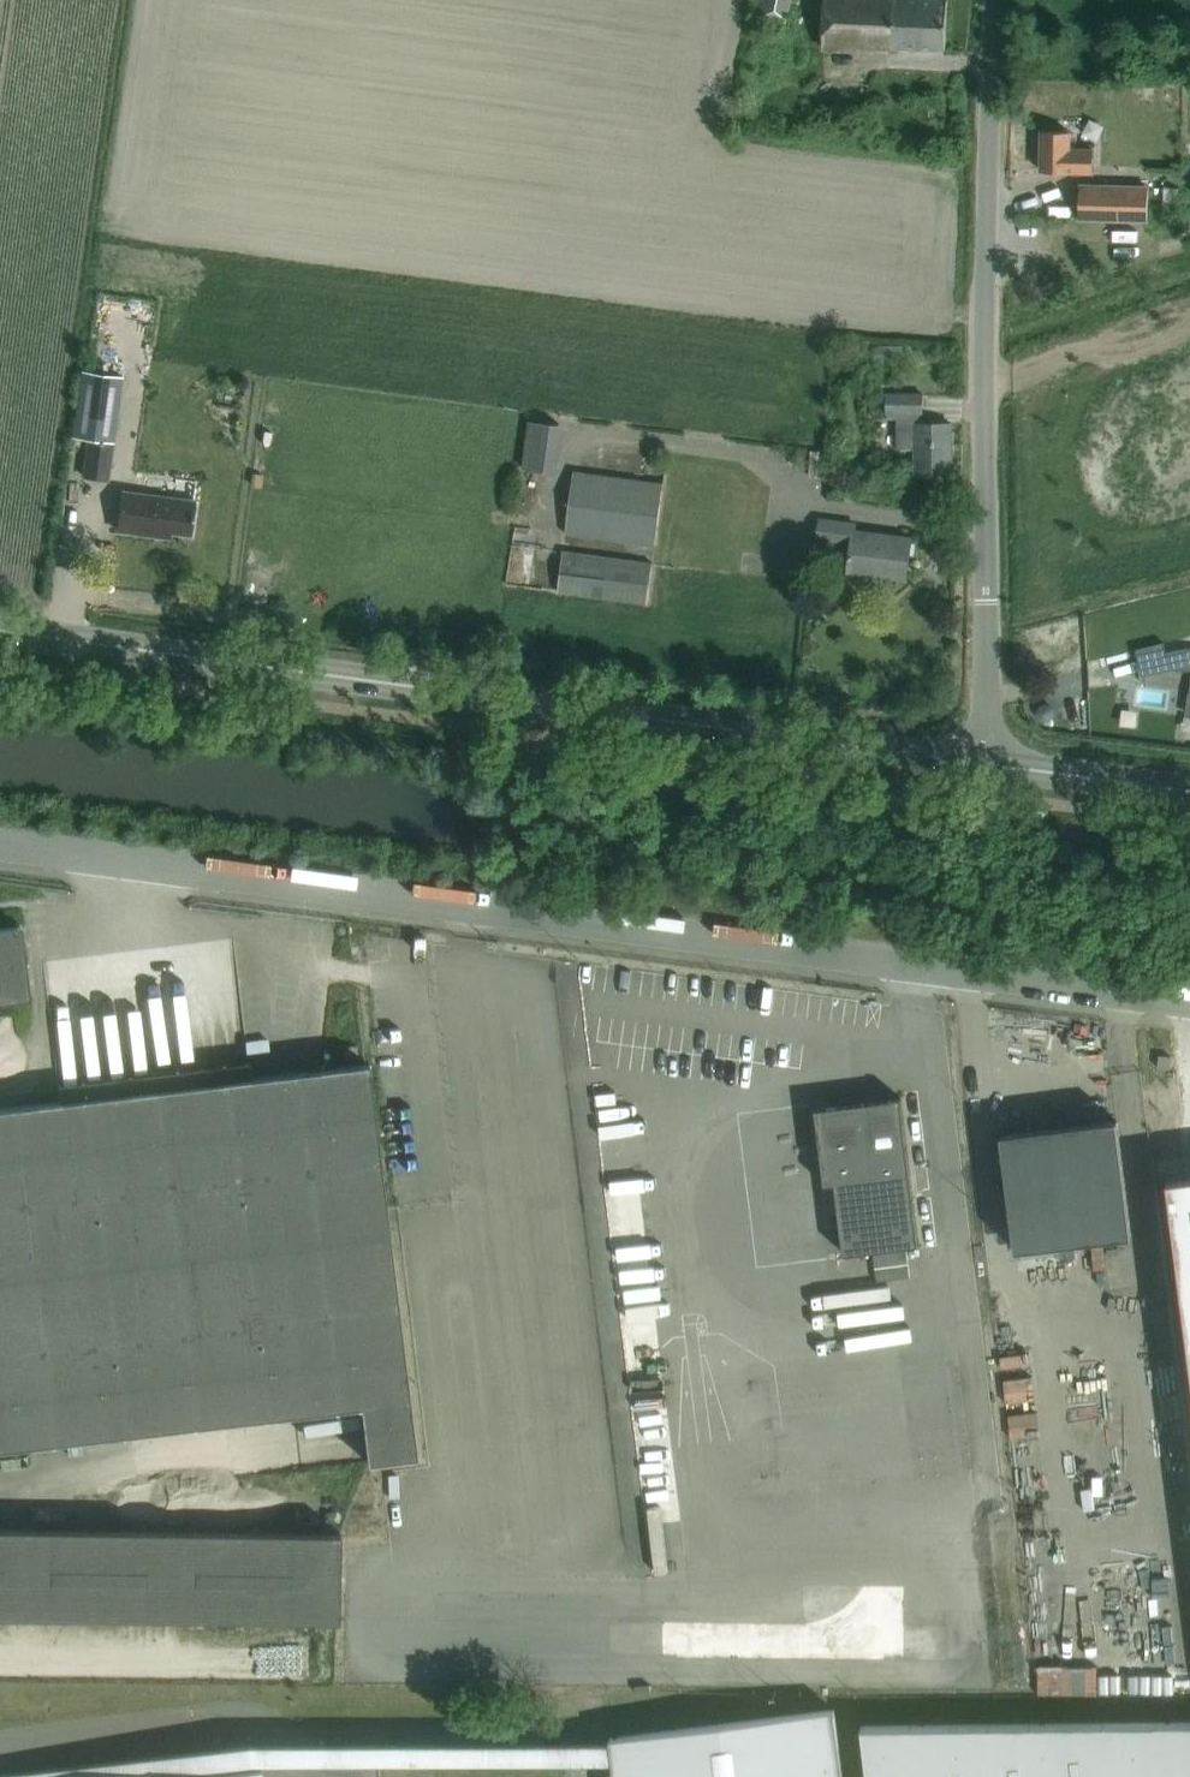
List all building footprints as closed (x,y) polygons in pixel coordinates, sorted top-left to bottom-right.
[(786,22),(790,0),(758,0),(755,18),(786,22)] [(823,48),(872,50),(872,45),(945,49),(947,0),(825,0),(823,48)] [(1068,171),(1093,171),(1093,149),(1068,148),(1069,131),(1042,130),(1041,170),(1068,171)] [(1176,177),(1176,201),(1189,201),(1189,177),(1176,177)] [(1079,185),(1078,218),(1147,220),(1148,187),(1079,185)] [(84,476),(107,479),(121,376),(82,371),(73,437),(89,439),(84,476)] [(922,393),(885,393),(886,419),(895,419),(896,448),(915,448),(915,475),(950,475),(951,423),(920,422),(920,412),(922,412),(922,393)] [(565,533),(655,545),(663,483),(573,471),(565,533)] [(190,534),(194,500),(123,490),(117,530),(155,535),(156,530),(190,534)] [(905,579),(911,537),(854,530),(855,523),(819,518),(817,538),(852,543),(850,553),(849,553),(849,558),(850,558),(848,571),(905,579)] [(647,603),(653,563),(562,551),(557,591),(647,603)] [(1169,668),(1189,670),(1189,646),(1165,651),(1169,668)] [(31,999),(21,924),(0,926),(0,1002),(31,999)] [(344,1046),(345,1058),(358,1057),(356,1044),(344,1046)] [(1157,1067),(1170,1069),(1171,1056),(1158,1055),(1157,1067)] [(360,1404),(367,1461),(416,1455),(368,1063),(250,1078),(248,1062),(58,1085),(60,1100),(0,1107),(0,1448),(360,1404)] [(919,1244),(900,1097),(825,1107),(826,1121),(827,1121),(829,1130),(818,1132),(825,1184),(835,1182),(844,1253),(919,1244)] [(1132,1235),(1117,1119),(1001,1133),(1016,1249),(1132,1235)] [(1168,1178),(1189,1349),(1189,1175),(1168,1178)] [(1181,1292),(1166,1293),(1168,1324),(1183,1323),(1181,1292)] [(436,1464),(395,1465),(396,1495),(437,1494),(436,1464)] [(337,1617),(338,1533),(0,1529),(0,1613),(337,1617)] [(864,1640),(886,1640),(892,1623),(901,1624),(901,1612),(910,1591),(910,1576),(820,1575),(807,1608),(807,1588),(791,1588),(790,1632),(806,1633),(806,1615),(817,1620),(809,1640),(827,1640),(834,1622),(834,1641),(862,1641),(852,1637),(865,1606),(864,1640)] [(1140,1618),(1162,1617),(1161,1591),(1139,1591),(1140,1618)] [(1140,1625),(1141,1648),(1169,1647),(1169,1624),(1140,1625)] [(834,1709),(610,1737),(610,1741),(613,1761),(615,1776),(843,1776),(834,1709)] [(861,1726),(868,1776),(1189,1776),(1189,1722),(861,1726)] [(0,1771),(0,1776),(108,1776),(249,1759),(613,1761),(610,1741),(247,1739),(0,1771)] [(259,1765),(164,1776),(260,1776),(259,1765)]
